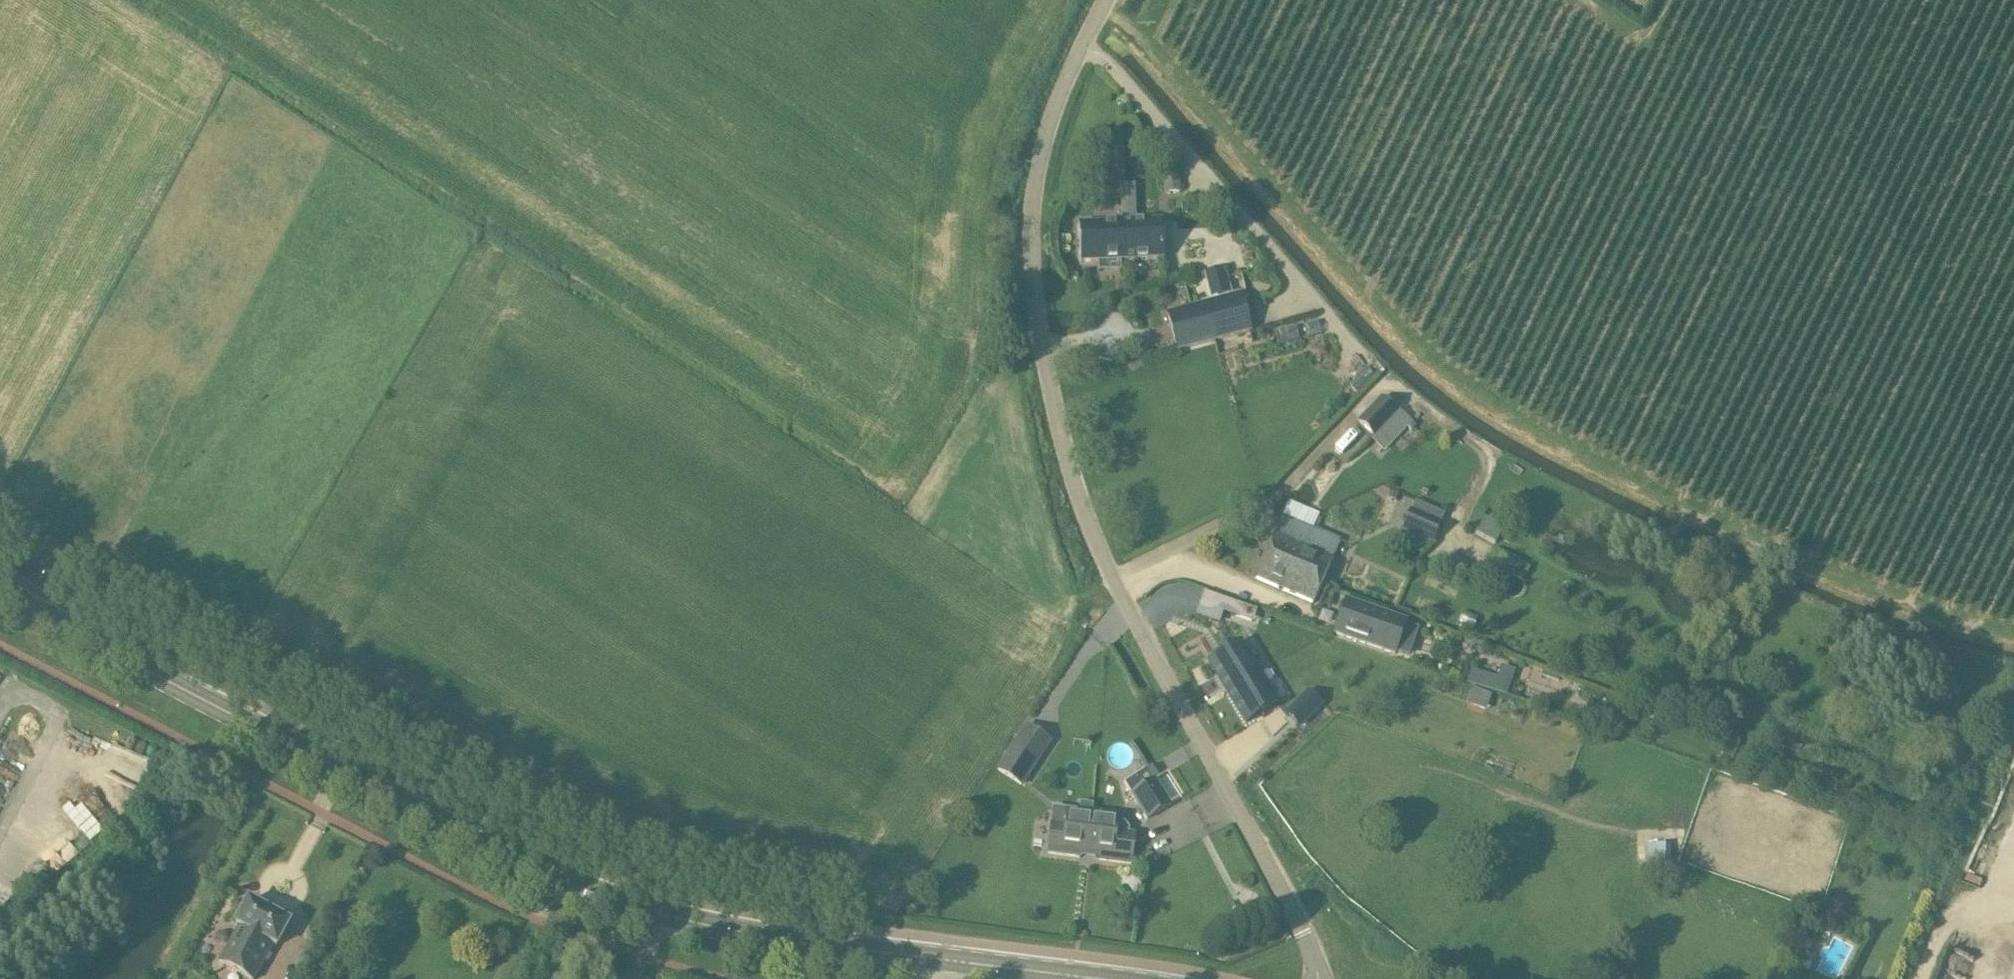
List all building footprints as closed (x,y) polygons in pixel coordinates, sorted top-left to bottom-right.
[(1121,222),(1123,261),(1163,259),(1161,220),(1121,222)] [(1121,222),(1090,224),(1092,262),(1123,261),(1121,222)] [(1252,288),(1242,290),(1196,303),(1147,315),(1155,345),(1260,317),(1252,288)] [(1277,340),(1301,340),(1300,323),(1277,324),(1277,340)] [(1382,400),(1360,423),(1375,437),(1397,414),(1396,413),(1382,400)] [(1399,409),(1396,413),(1397,414),(1375,437),(1388,450),(1406,431),(1408,433),(1416,425),(1399,409)] [(1412,512),(1404,530),(1433,543),(1441,525),(1412,512)] [(1256,579),(1287,592),(1314,529),(1283,516),(1257,578),(1256,579)] [(1314,529),(1287,592),(1314,603),(1341,541),(1314,529)] [(1173,587),(1181,607),(1217,593),(1185,582),(1173,587)] [(1346,600),(1334,633),(1394,654),(1406,622),(1346,600)] [(1193,646),(1205,642),(1197,618),(1185,623),(1193,646)] [(1239,634),(1206,654),(1224,686),(1258,665),(1239,634)] [(1258,665),(1224,686),(1243,717),(1277,697),(1258,665)] [(1516,670),(1502,665),(1498,677),(1471,669),(1467,682),(1507,695),(1516,670)] [(1542,675),(1559,681),(1561,676),(1543,670),(1542,675)] [(1028,721),(997,765),(1023,784),(1054,740),(1028,721)] [(1155,779),(1131,793),(1148,819),(1171,804),(1155,779)] [(1086,851),(1091,813),(1054,808),(1048,853),(1081,857),(1082,850),(1086,851)] [(1091,813),(1086,851),(1097,852),(1096,859),(1131,864),(1135,835),(1126,834),(1127,831),(1121,823),(1117,822),(1118,817),(1091,813)] [(1653,867),(1649,867),(1649,884),(1671,884),(1670,856),(1654,856),(1653,867)] [(219,961),(253,978),(273,943),(277,945),(289,921),(274,913),(273,913),(273,912),(272,912),(271,915),(264,911),(265,909),(265,908),(264,907),(264,908),(248,899),(236,922),(239,924),(219,961)] [(1941,978),(1967,978),(1976,958),(1954,948),(1941,978)]
